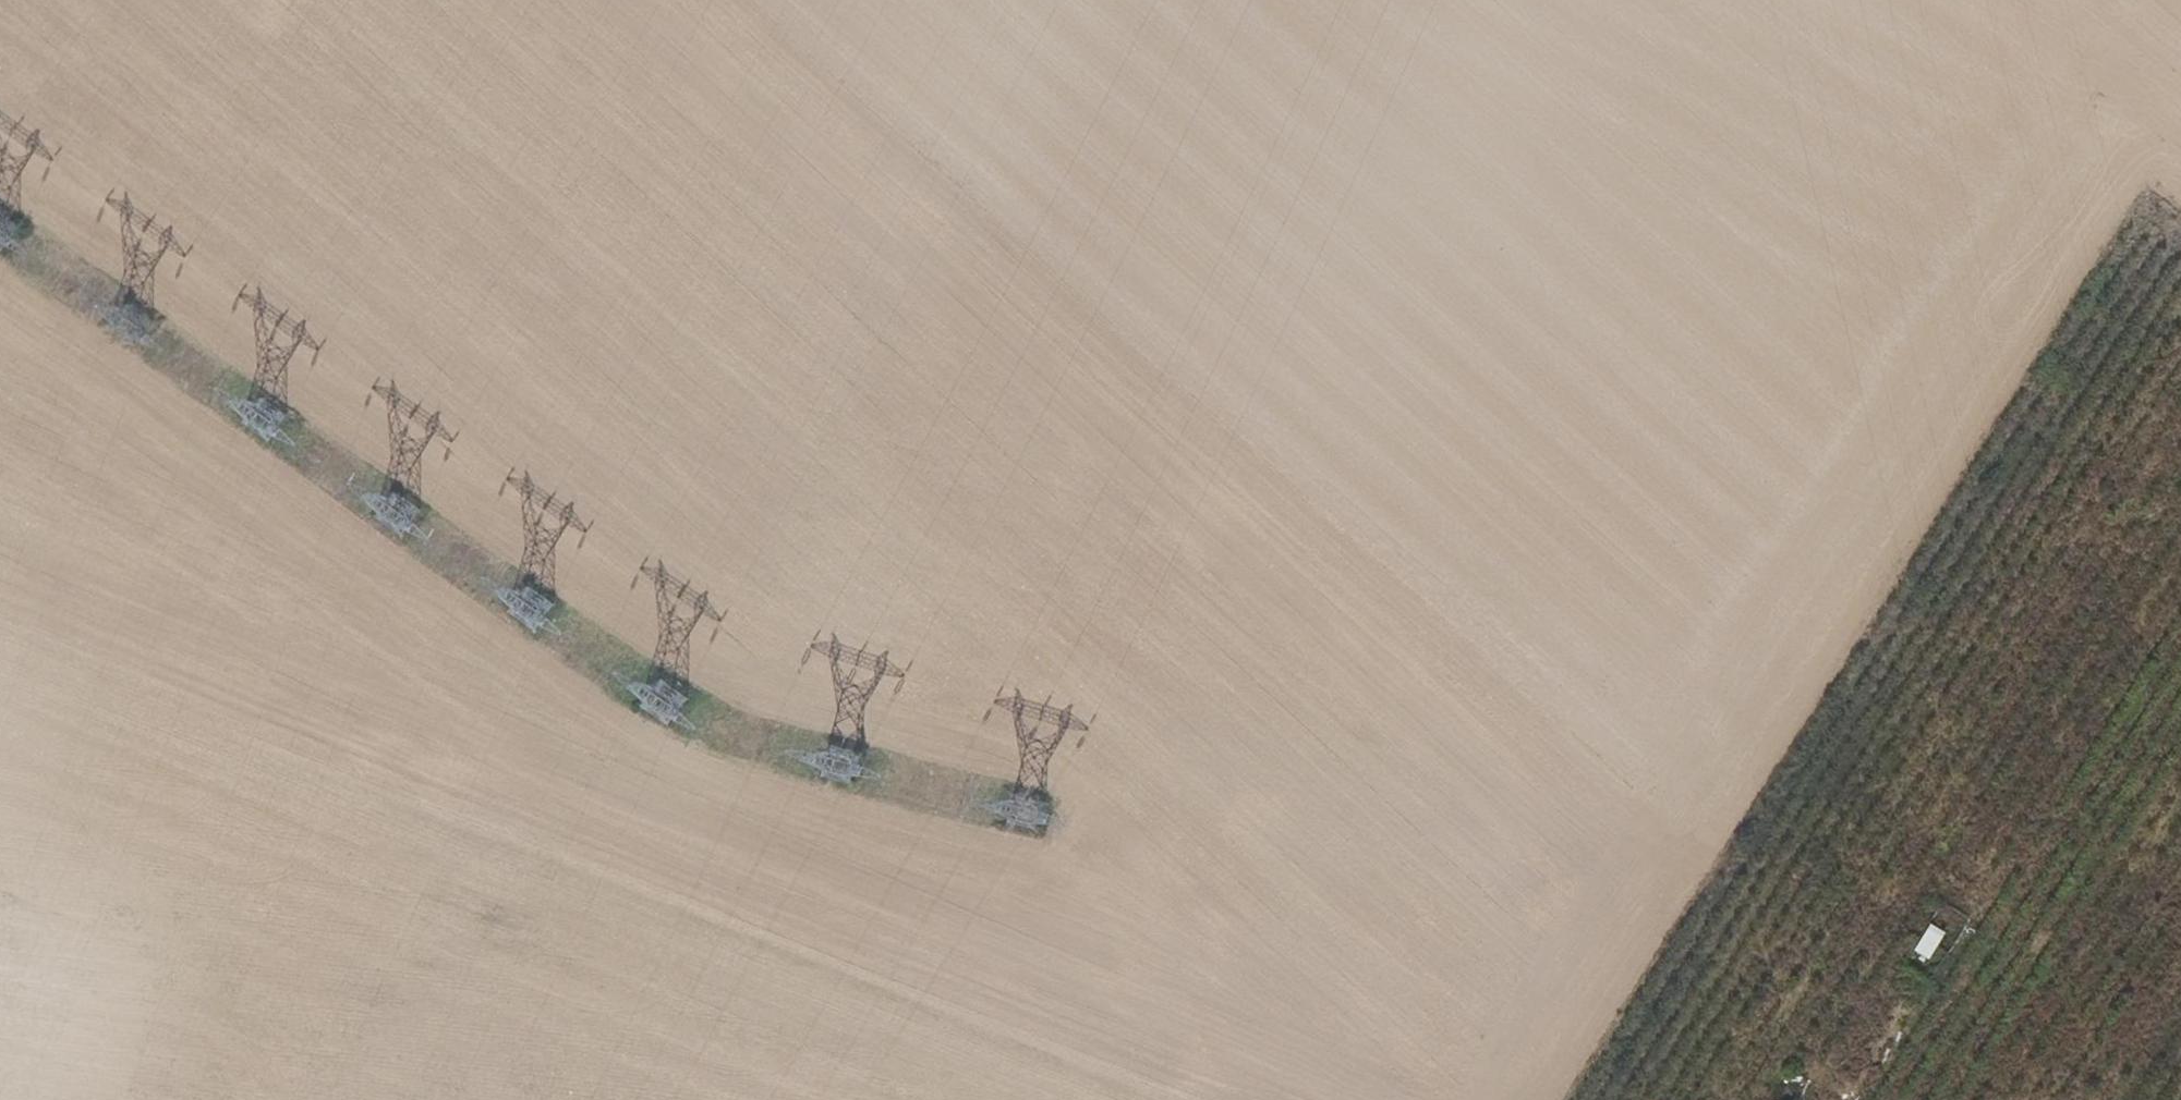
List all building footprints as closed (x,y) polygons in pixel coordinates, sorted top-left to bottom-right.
[(1916,953),(1931,960),(1943,933),(1927,926),(1916,953)]
